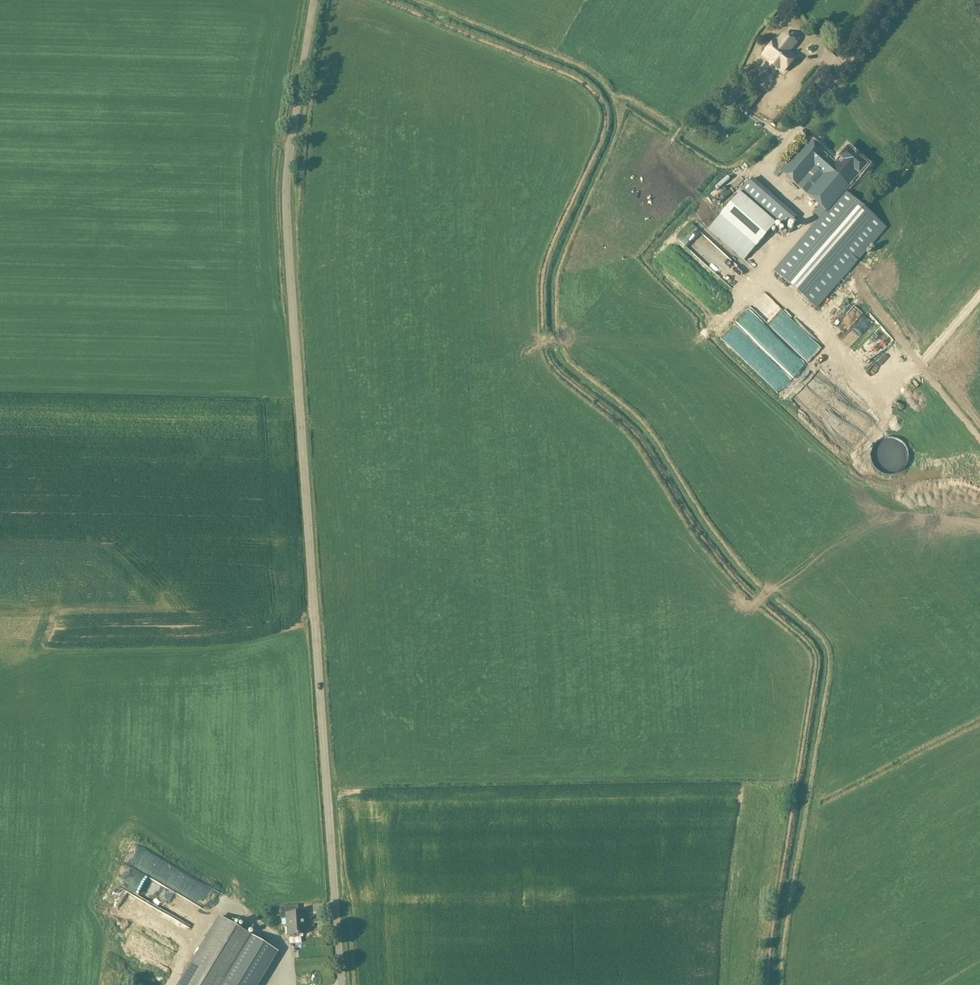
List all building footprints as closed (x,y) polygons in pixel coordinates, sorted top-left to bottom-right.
[(789,24),(785,28),(790,35),(795,31),(789,24)] [(783,72),(795,57),(788,52),(795,43),(784,34),(775,44),(774,43),(763,56),(783,72)] [(728,134),(722,140),(727,145),(733,140),(728,134)] [(839,158),(838,158),(834,162),(809,141),(781,173),(819,206),(813,213),(819,219),(774,271),(817,308),(884,230),(850,200),(853,197),(846,191),(852,184),(851,183),(859,175),(867,165),(846,149),(839,158)] [(741,191),(785,230),(796,217),(752,178),(741,191)] [(720,216),(756,247),(776,224),(740,193),(720,216)] [(856,437),(856,404),(827,404),(827,420),(832,420),(832,428),(838,428),(838,437),(856,437)] [(123,866),(117,884),(134,889),(139,875),(134,873),(136,868),(140,870),(147,851),(139,848),(132,869),(123,866)] [(287,913),(287,915),(287,919),(288,936),(305,935),(304,922),(306,922),(306,912),(298,912),(287,913)] [(192,962),(177,984),(259,984),(279,952),(219,916),(192,962)]
